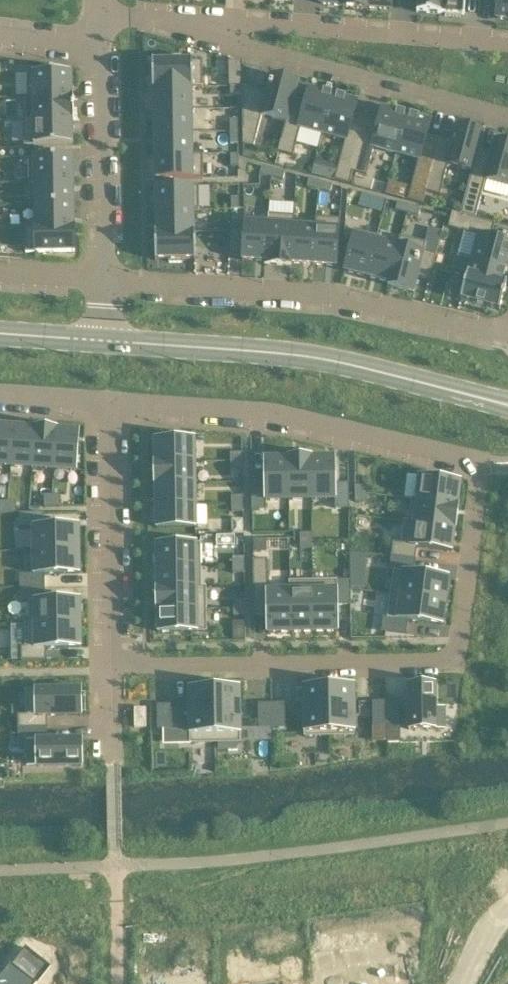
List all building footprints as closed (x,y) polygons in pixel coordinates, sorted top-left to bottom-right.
[(343,7),(367,9),(367,8),(366,8),(367,0),(344,0),(344,6),(343,6),(343,7)] [(366,8),(367,8),(390,9),(391,0),(367,0),(366,8)] [(416,12),(441,14),(441,13),(440,13),(441,0),(417,0),(416,12)] [(440,13),(441,13),(445,13),(444,16),(460,17),(460,15),(464,15),(465,0),(441,0),(440,13)] [(496,19),(507,20),(507,0),(498,0),(496,19)] [(193,86),(193,88),(202,87),(202,60),(192,61),(192,59),(190,59),(190,60),(179,61),(178,57),(166,58),(166,61),(153,61),(153,60),(152,60),(152,87),(193,86)] [(242,85),(241,61),(228,61),(228,86),(230,86),(242,86),(242,85)] [(71,72),(27,72),(28,97),(72,96),(71,72)] [(262,115),(285,122),(286,122),(292,99),(293,99),(298,83),(270,76),(266,92),(242,85),(242,86),(242,94),(243,143),(254,146),(262,115)] [(154,110),(192,109),(191,89),(193,89),(193,88),(193,86),(152,87),(152,90),(153,90),(154,110)] [(242,86),(230,86),(230,94),(242,94),(242,86)] [(286,122),(285,122),(277,152),(293,156),(300,128),(322,134),(333,95),(309,88),(305,102),(293,99),(292,99),(286,122)] [(349,185),(353,172),(352,172),(366,118),(353,115),(357,101),(333,95),(322,134),(345,140),(334,180),(349,185)] [(23,97),(23,120),(72,119),(73,119),(73,96),(72,96),(28,97),(23,97)] [(378,122),(366,118),(352,172),(353,172),(366,175),(374,148),(396,153),(406,114),(382,108),(378,122)] [(154,133),(192,132),(192,109),(154,110),(154,133)] [(423,204),(426,191),(425,191),(439,138),(427,135),(430,121),(406,114),(396,153),(418,159),(407,200),(423,204)] [(72,119),(23,120),(24,145),(73,144),(72,119)] [(238,132),(237,120),(229,120),(230,132),(238,132)] [(478,148),(479,149),(484,132),(456,125),(452,141),(439,138),(425,191),(426,191),(439,195),(448,165),(471,171),(472,171),(478,148)] [(154,133),(154,155),(192,155),(192,154),(192,132),(154,133)] [(238,144),(238,132),(230,132),(230,144),(238,144)] [(460,214),(475,218),(485,180),(487,180),(484,192),(507,198),(507,195),(507,144),(494,140),(491,152),(479,149),(478,148),(472,171),(471,171),(460,214)] [(202,154),(192,154),(192,155),(154,155),(155,180),(203,179),(202,154)] [(230,167),(238,166),(238,154),(230,155),(230,167)] [(73,157),(29,157),(29,183),(34,183),(34,182),(73,181),(73,157)] [(271,177),(273,169),(261,166),(259,174),(271,177)] [(285,172),(273,169),(271,177),(283,180),(285,172)] [(307,186),(318,190),(320,182),(309,179),(307,186)] [(34,182),(34,183),(34,205),(74,204),(73,181),(34,182)] [(332,185),(320,182),(318,190),(330,193),(332,185)] [(198,211),(198,186),(155,187),(155,210),(193,210),(193,211),(198,211)] [(373,196),(369,209),(381,212),(384,199),(373,196)] [(231,209),(239,209),(239,197),(231,197),(231,209)] [(395,210),(407,213),(409,205),(397,202),(395,210)] [(34,228),(74,227),(74,204),(34,205),(34,227),(34,228)] [(420,208),(409,205),(407,213),(418,216),(420,208)] [(193,210),(155,210),(156,231),(155,231),(155,233),(195,232),(195,230),(194,230),(193,211),(193,210)] [(448,227),(463,231),(456,257),(470,261),(467,273),(467,274),(500,282),(501,281),(507,253),(507,241),(503,240),(496,238),(499,225),(475,218),(460,214),(452,212),(448,227)] [(291,265),(291,263),(290,263),(293,225),(294,225),(294,216),(267,214),(267,219),(268,219),(265,261),(264,261),(264,264),(291,266),(291,265)] [(244,217),(244,222),(243,230),(242,255),(241,260),(243,260),(264,261),(265,261),(268,219),(267,219),(244,217)] [(315,217),(315,227),(316,227),(313,265),(335,266),(335,267),(337,267),(340,219),(315,217)] [(231,229),(243,230),(244,222),(232,221),(231,229)] [(315,227),(294,225),(293,225),(290,263),(291,263),(313,265),(316,227),(315,227)] [(74,252),(74,227),(34,228),(34,227),(25,227),(25,253),(74,252)] [(243,230),(231,229),(229,254),(242,255),(243,230)] [(348,252),(343,271),(345,272),(345,271),(367,277),(376,240),(377,240),(378,236),(354,229),(353,234),(344,232),(343,251),(348,252)] [(195,259),(195,232),(155,233),(155,261),(157,261),(157,259),(169,259),(169,262),(182,262),(182,259),(194,259),(194,260),(195,260),(195,259)] [(400,236),(397,245),(398,246),(389,283),(388,282),(387,285),(413,292),(417,276),(423,252),(426,243),(400,236)] [(367,277),(388,282),(389,283),(398,246),(397,245),(377,240),(376,240),(367,277)] [(423,252),(417,276),(430,280),(436,255),(423,252)] [(507,282),(501,281),(500,282),(467,274),(467,273),(463,271),(456,298),(460,299),(460,300),(462,300),(462,299),(473,302),(473,303),(486,306),(498,309),(498,310),(499,310),(507,282)] [(10,466),(13,427),(0,426),(0,465),(10,466)] [(13,427),(10,466),(32,468),(35,428),(33,428),(13,427)] [(35,428),(32,468),(54,469),(56,430),(57,430),(57,429),(34,427),(33,428),(35,428)] [(56,430),(54,469),(76,471),(79,431),(57,430),(56,430)] [(194,439),(155,439),(155,461),(155,462),(194,461),(194,439)] [(242,452),(230,453),(230,461),(242,460),(242,452)] [(312,457),(287,457),(287,458),(288,458),(289,500),(311,499),(311,458),(312,458),(312,457)] [(312,458),(311,458),(311,499),(335,499),(335,508),(349,508),(348,483),(335,484),(334,457),(312,458)] [(265,485),(251,485),(252,510),(265,510),(265,500),(289,500),(288,458),(287,458),(264,459),(265,485)] [(242,460),(230,461),(230,469),(242,468),(242,460)] [(155,461),(154,461),(154,485),(155,485),(155,484),(195,483),(194,461),(155,462),(155,461)] [(416,498),(415,499),(457,505),(457,504),(460,481),(448,480),(419,476),(416,498)] [(195,483),(155,484),(155,485),(156,505),(195,505),(195,483)] [(367,485),(354,486),(355,494),(367,493),(367,485)] [(367,493),(355,494),(355,502),(367,502),(367,493)] [(52,495),(44,495),(44,507),(52,507),(52,495)] [(60,495),(52,495),(52,507),(60,506),(60,495)] [(243,496),(231,496),(231,504),(243,503),(243,496)] [(408,521),(408,522),(454,528),(453,529),(455,529),(458,504),(457,504),(457,505),(415,499),(416,498),(412,498),(408,521)] [(16,501),(8,501),(8,513),(16,513),(16,501)] [(243,503),(231,504),(232,511),(243,511),(243,503)] [(195,505),(156,505),(156,528),(195,527),(195,505)] [(43,513),(19,513),(19,527),(29,527),(33,527),(33,550),(79,550),(78,526),(44,526),(43,513)] [(392,542),(391,556),(414,559),(416,546),(450,551),(453,529),(454,528),(408,522),(408,521),(404,520),(401,543),(392,542)] [(312,533),(300,533),(300,541),(312,541),(312,533)] [(266,540),(253,540),(253,551),(266,551),(266,540)] [(312,541),(300,541),(300,549),(312,549),(312,541)] [(200,543),(157,544),(157,566),(201,566),(200,543)] [(29,574),(20,574),(20,588),(45,587),(45,574),(79,573),(79,550),(33,550),(34,574),(29,574)] [(391,556),(389,570),(393,571),(390,594),(445,601),(448,577),(412,572),(414,559),(391,556)] [(244,557),(232,557),(232,565),(244,565),(244,557)] [(267,559),(252,559),(253,615),(267,615),(267,632),(291,632),(290,586),(289,586),(268,586),(267,559)] [(244,565),(232,565),(232,573),(244,573),(244,565)] [(201,566),(157,566),(157,587),(157,588),(201,587),(201,586),(201,566)] [(350,580),(313,581),(314,632),(337,631),(337,605),(350,605),(350,580)] [(289,581),(289,586),(290,586),(291,632),(314,632),(313,581),(289,581)] [(157,587),(156,587),(156,610),(157,610),(157,609),(206,609),(206,586),(201,586),(201,587),(157,588),(157,587)] [(45,587),(20,588),(20,601),(29,601),(29,623),(29,624),(80,624),(80,600),(45,600),(45,587)] [(383,617),(381,630),(406,633),(408,620),(442,625),(445,601),(390,594),(387,617),(383,617)] [(245,600),(233,600),(233,608),(245,608),(245,600)] [(245,608),(233,608),(233,616),(245,616),(245,608)] [(206,609),(157,609),(157,610),(158,632),(206,631),(206,609)] [(25,624),(11,625),(12,661),(21,661),(21,662),(46,661),(46,648),(80,647),(80,624),(29,624),(29,623),(25,623),(25,624)] [(435,684),(408,684),(409,730),(445,730),(445,707),(435,707),(435,688),(435,684)] [(353,685),(328,686),(329,736),(354,736),(353,685)] [(328,686),(303,686),(304,737),(329,736),(328,686)] [(239,687),(214,688),(215,743),(240,742),(239,687)] [(171,729),(170,729),(170,733),(190,733),(190,743),(215,743),(214,688),(189,688),(189,709),(171,710),(171,729)] [(26,715),(17,715),(18,728),(47,728),(47,716),(80,716),(81,689),(26,690),(26,715)] [(386,701),(372,701),(373,726),(386,726),(386,701)] [(399,701),(386,701),(386,726),(400,726),(399,701)] [(271,703),(258,703),(258,728),(272,728),(271,703)] [(285,703),(271,703),(272,728),(285,728),(285,703)] [(171,704),(157,705),(157,730),(170,729),(171,729),(171,710),(171,704)] [(146,708),(134,708),(134,727),(146,727),(146,708)] [(47,728),(18,728),(18,741),(26,741),(27,767),(82,766),(82,740),(47,740),(47,728)] [(339,950),(345,983),(406,983),(401,956),(384,959),(382,943),(339,950)] [(0,980),(0,983),(39,983),(51,968),(48,965),(26,948),(0,980)]
